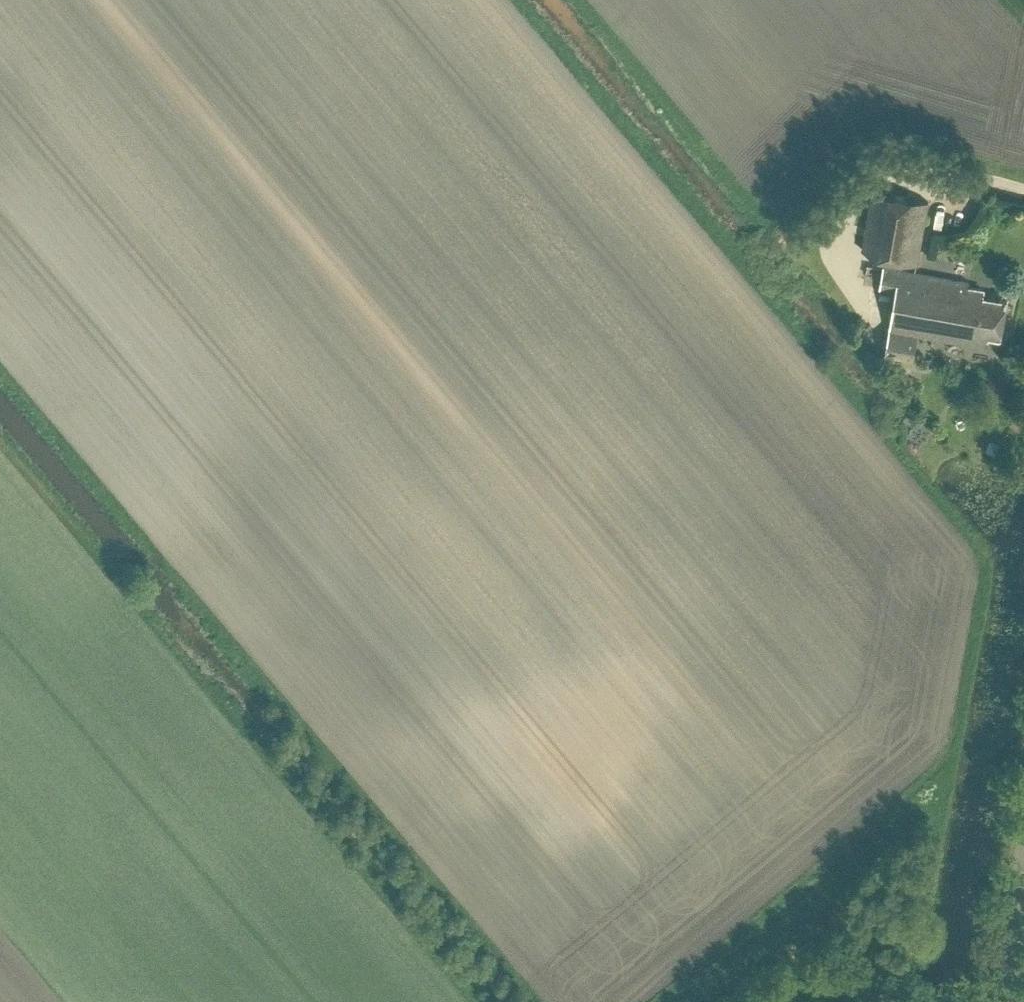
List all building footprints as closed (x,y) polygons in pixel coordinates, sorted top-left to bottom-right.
[(878,256),(917,263),(928,200),(873,190),(863,248),(878,256)] [(896,289),(889,328),(917,333),(986,345),(988,333),(1001,335),(1007,299),(982,295),(984,288),(968,285),(969,280),(884,265),(880,286),(896,289)] [(889,328),(884,356),(912,361),(917,333),(889,328)]
